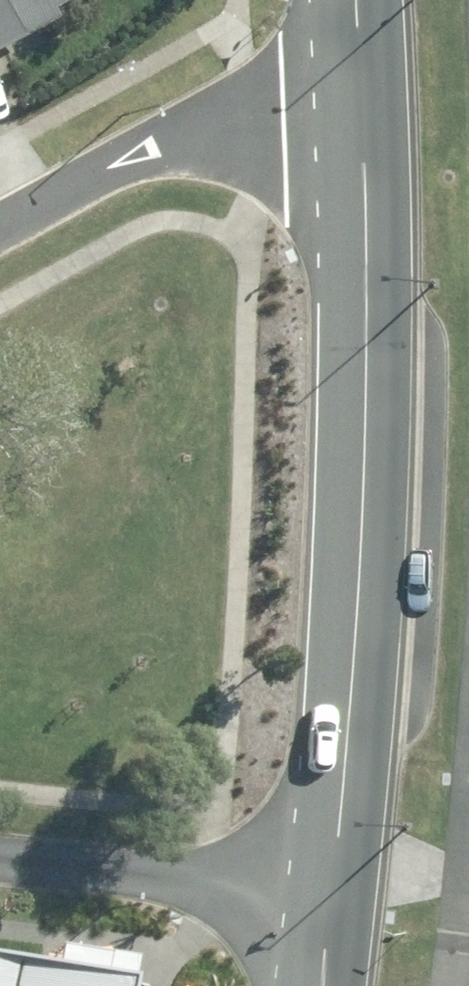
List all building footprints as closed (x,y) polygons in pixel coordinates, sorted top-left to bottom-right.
[(70,0),(0,0),(0,50),(70,0)] [(104,979),(0,962),(0,985),(103,985),(104,979)]
